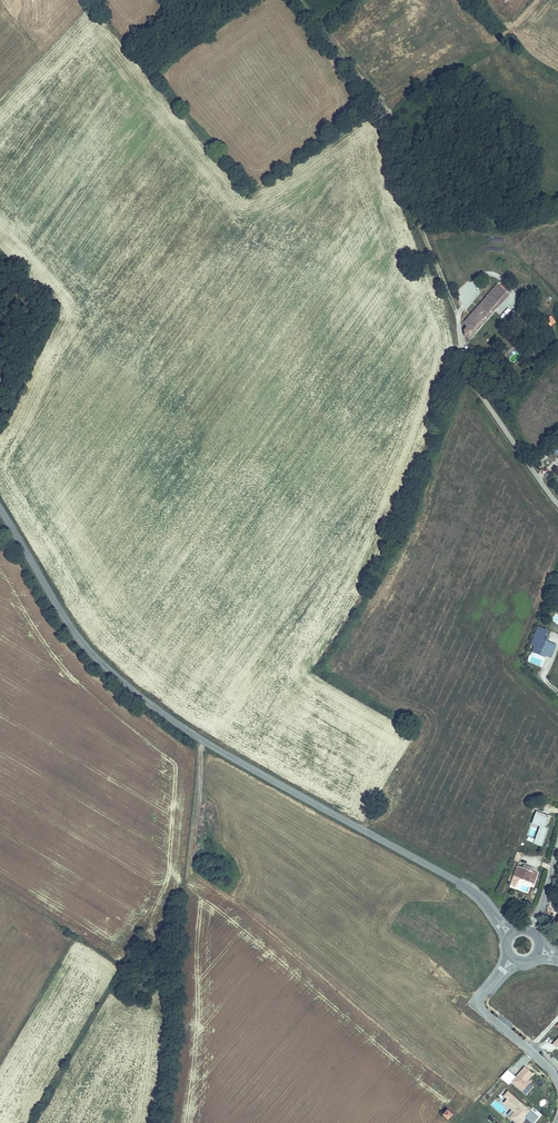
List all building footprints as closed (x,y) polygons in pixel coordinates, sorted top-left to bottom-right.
[(483,301),(497,314),(510,299),(496,287),(483,301)] [(466,334),(466,336),(472,342),(497,314),(483,301),(473,312),(464,322),(469,327),(465,331),(466,334)] [(528,310),(523,313),(527,321),(533,319),(528,310)] [(514,362),(521,355),(517,352),(510,358),(514,362)] [(530,652),(555,658),(557,645),(557,643),(545,640),(548,629),(537,626),(530,652)] [(537,885),(540,875),(535,873),(525,869),(520,868),(516,878),(537,885)] [(528,1080),(534,1074),(525,1066),(511,1081),(522,1092),(531,1083),(528,1080)] [(539,1117),(508,1090),(503,1096),(506,1098),(502,1102),(509,1108),(504,1113),(514,1121),(512,1122),(522,1122),(526,1118),(532,1122),(534,1122),(539,1117)] [(445,1108),(441,1113),(446,1118),(450,1113),(445,1108)]
